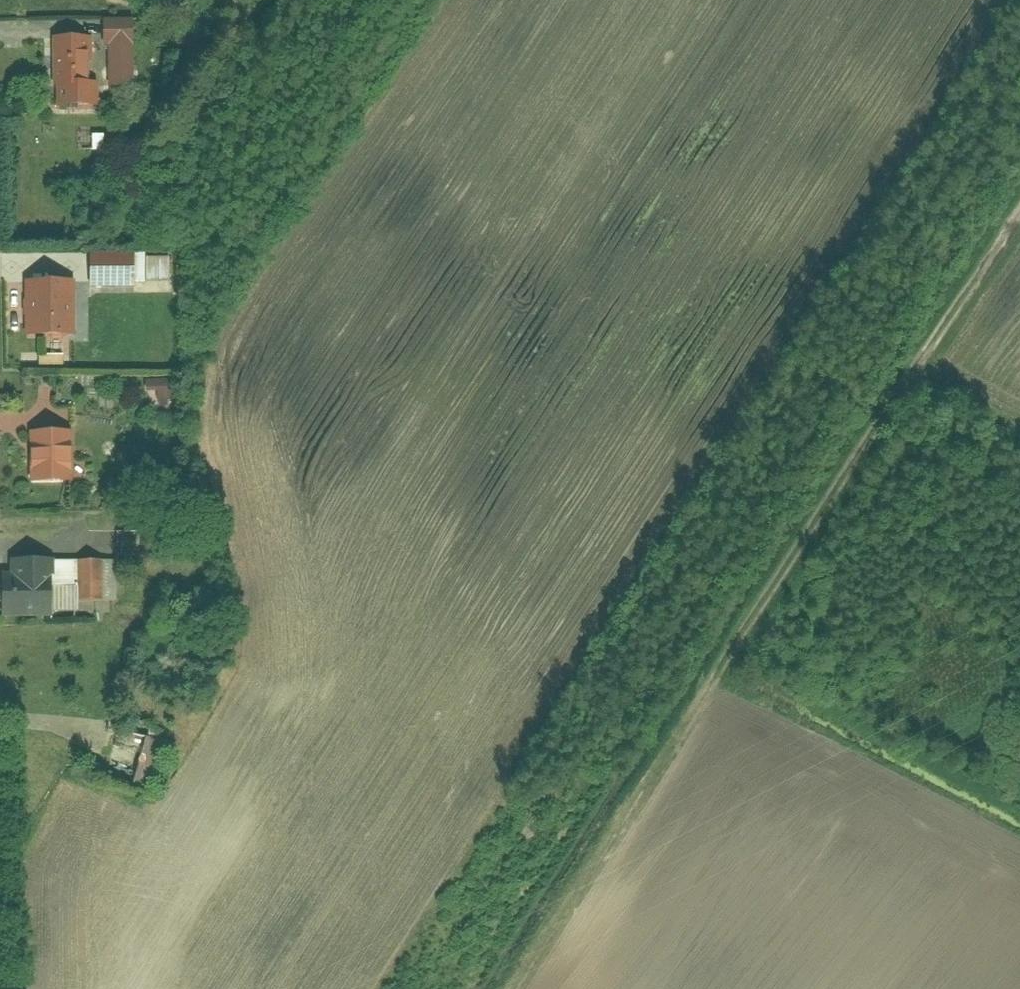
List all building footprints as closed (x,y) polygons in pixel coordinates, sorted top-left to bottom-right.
[(99,48),(105,48),(105,87),(131,87),(131,27),(99,27),(99,48)] [(96,82),(88,82),(88,38),(50,37),(49,88),(52,88),(52,109),(96,110),(96,82)] [(85,254),(86,289),(129,288),(129,285),(129,255),(129,253),(85,254)] [(141,255),(129,255),(129,285),(143,285),(143,281),(166,281),(166,258),(141,258),(141,255)] [(21,281),(22,336),(70,336),(70,281),(21,281)] [(26,432),(26,483),(70,482),(70,431),(26,432)] [(47,560),(9,561),(9,574),(0,574),(0,618),(48,617),(47,560)] [(146,738),(138,786),(159,790),(167,742),(146,738)]
